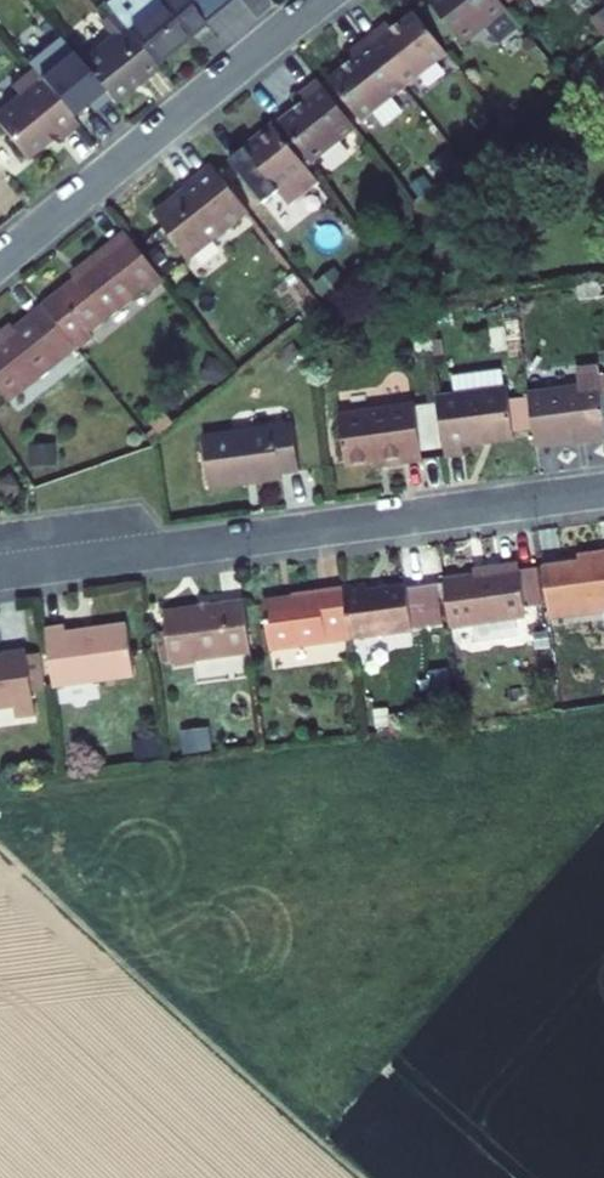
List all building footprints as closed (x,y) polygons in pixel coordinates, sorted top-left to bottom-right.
[(183,0),(105,0),(101,3),(107,10),(122,28),(149,62),(187,31),(185,28),(198,19),(183,0)] [(198,19),(200,22),(228,0),(183,0),(198,19)] [(466,46),(511,10),(503,0),(430,0),(466,46)] [(75,62),(82,71),(107,102),(153,67),(149,62),(122,28),(107,10),(95,20),(107,36),(75,62)] [(450,55),(416,13),(395,28),(388,34),(382,27),(367,38),(407,90),(450,55)] [(390,21),(382,27),(388,34),(395,28),(390,21)] [(407,90),(367,38),(352,50),(359,59),(352,63),(331,80),(365,124),(407,90)] [(359,59),(352,50),(346,55),(352,63),(359,59)] [(72,122),(28,67),(8,83),(14,91),(0,102),(0,130),(21,157),(50,133),(54,138),(72,122)] [(93,114),(107,102),(82,71),(69,82),(93,114)] [(318,164),(362,130),(322,79),(306,91),(312,98),(305,104),(284,121),(318,164)] [(312,98),(306,91),(300,96),(305,104),(312,98)] [(311,169),(276,124),(246,148),(252,155),(238,165),(243,172),(258,190),(269,203),(311,169)] [(251,211),(213,162),(184,186),(189,192),(178,201),(177,198),(156,214),(192,259),(251,211)] [(258,190),(243,172),(234,178),(249,197),(258,190)] [(168,282),(129,233),(112,246),(116,251),(47,305),(79,345),(82,349),(95,340),(91,335),(147,290),(152,295),(168,282)] [(47,305),(1,342),(0,341),(0,387),(10,399),(79,345),(47,305)] [(469,449),(484,447),(519,442),(513,391),(510,392),(507,371),(455,378),(457,398),(442,400),(450,461),(470,458),(469,449)] [(532,396),(538,448),(603,439),(603,387),(532,396)] [(421,408),(343,417),(350,467),(406,460),(407,467),(428,464),(421,408)] [(295,427),(205,437),(211,490),(284,481),(283,476),(301,474),(295,427)] [(549,563),(556,616),(603,610),(603,556),(549,563)] [(506,572),(450,579),(456,628),(534,619),(527,563),(505,566),(506,572)] [(375,584),(352,586),(356,638),(419,632),(415,588),(375,592),(375,584)] [(271,599),(273,623),(275,646),(356,638),(352,586),(328,589),(328,594),(271,599)] [(255,654),(248,600),(166,611),(173,664),(235,657),(255,654)] [(69,625),(48,628),(56,689),(136,679),(129,626),(70,634),(69,625)] [(16,707),(17,717),(37,715),(33,683),(30,658),(28,650),(6,652),(7,660),(0,661),(0,708),(16,707)] [(42,656),(30,658),(33,683),(45,681),(42,656)]
